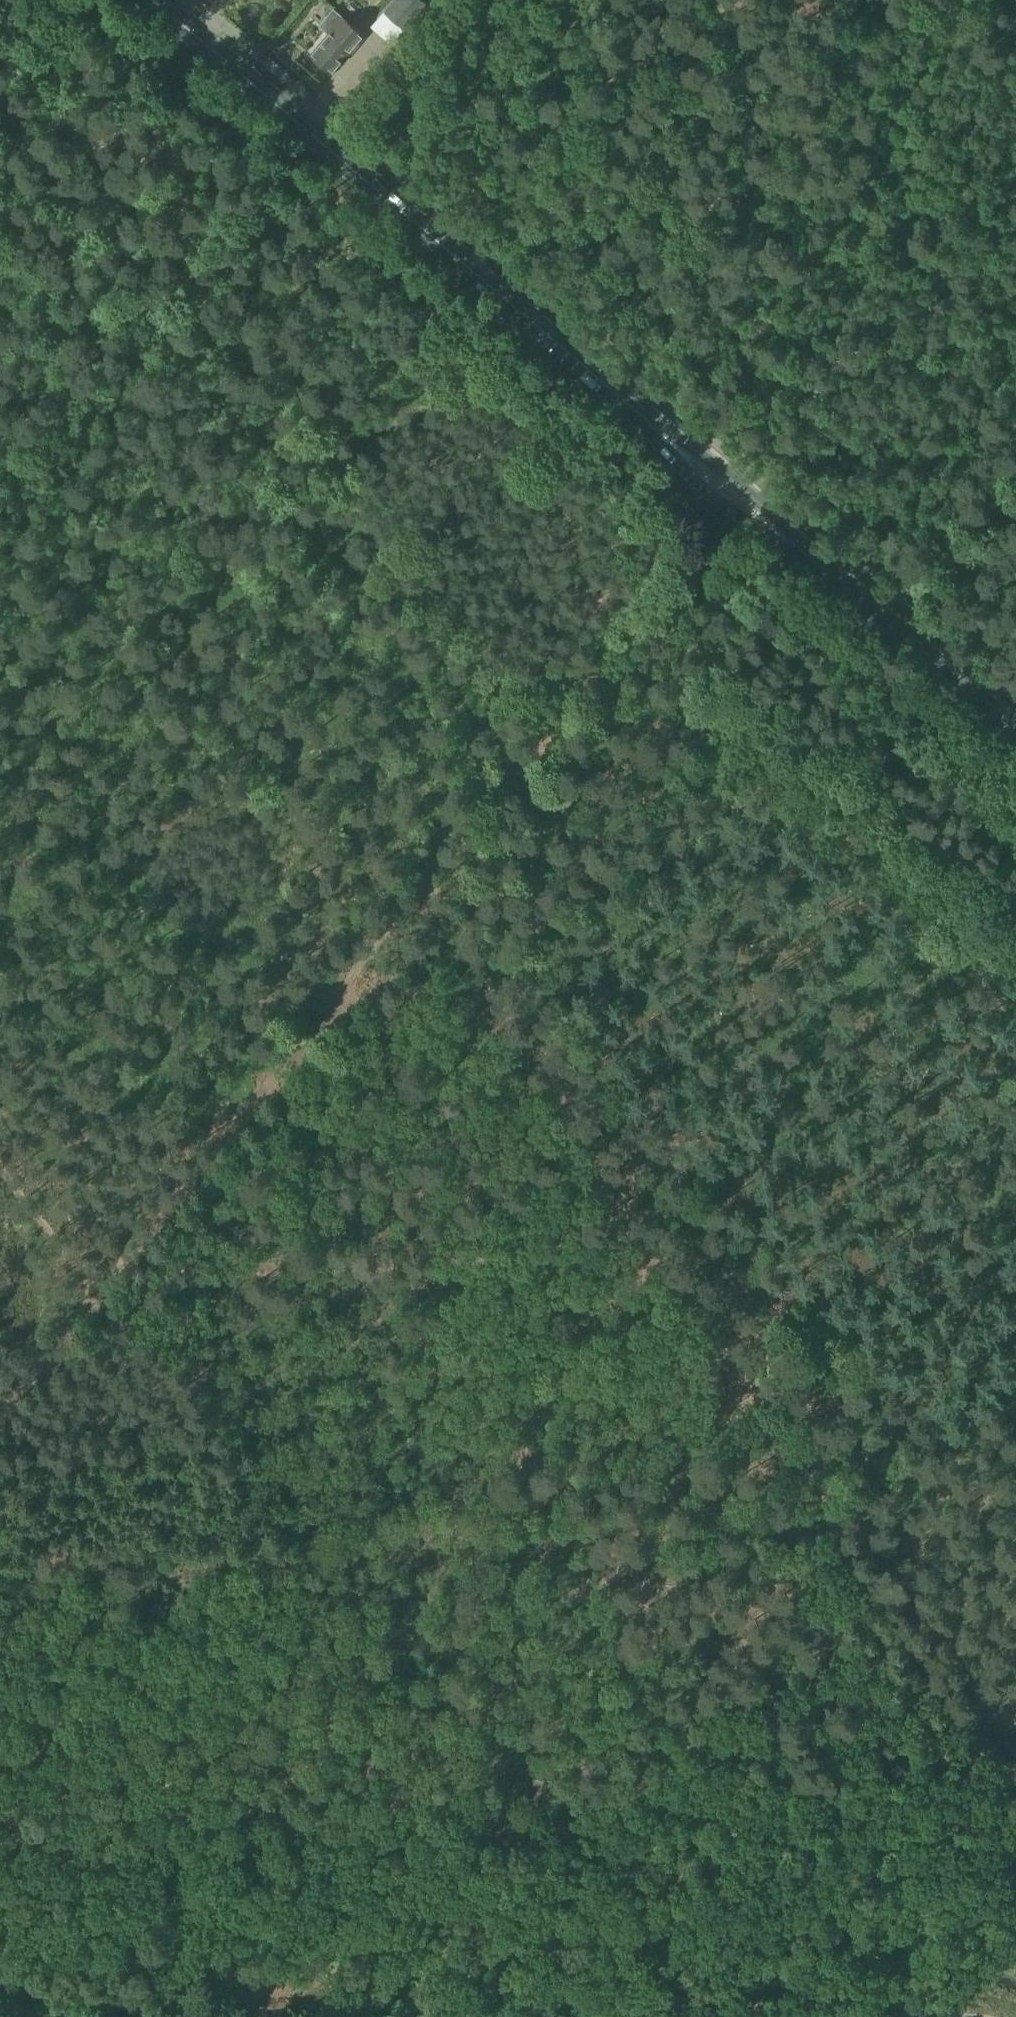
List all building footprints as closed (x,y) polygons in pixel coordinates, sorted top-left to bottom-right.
[(407,32),(428,8),(419,0),(401,0),(388,15),(407,32)] [(310,54),(331,73),(349,51),(351,53),(364,37),(332,10),(319,26),(328,33),(310,54)]
